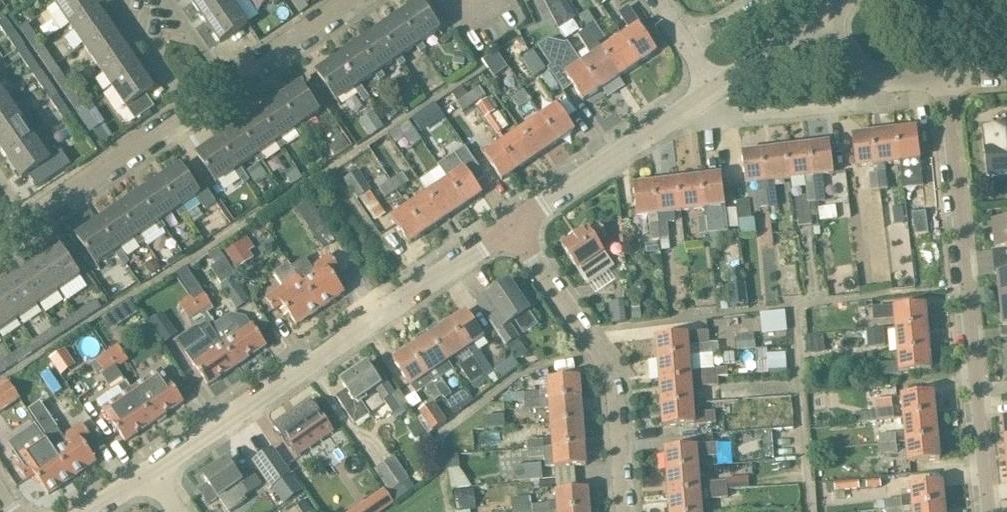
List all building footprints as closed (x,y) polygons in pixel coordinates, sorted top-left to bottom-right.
[(70,25),(98,6),(94,0),(61,0),(56,4),(70,25)] [(192,2),(206,22),(234,3),(232,0),(195,0),(192,2)] [(567,0),(557,0),(552,3),(567,23),(578,15),(567,0)] [(420,2),(397,18),(416,45),(421,53),(426,49),(421,42),(439,29),(420,2)] [(234,3),(206,22),(220,43),(248,23),(234,3)] [(98,6),(70,25),(84,45),(112,26),(98,6)] [(632,32),(623,38),(639,63),(656,52),(640,27),(642,26),(629,7),(620,13),(632,32)] [(589,9),(582,14),(589,25),(596,20),(589,9)] [(416,45),(397,18),(376,32),(396,59),(401,67),(406,63),(401,56),(416,45)] [(28,22),(20,28),(34,49),(42,44),(42,43),(52,36),(44,25),(34,31),(28,22)] [(588,28),(598,43),(605,38),(595,24),(588,28)] [(112,26),(84,45),(98,66),(126,47),(112,26)] [(593,57),(583,64),(599,89),(619,76),(603,51),(598,43),(588,28),(581,33),(591,48),(588,50),(593,57)] [(15,31),(8,36),(18,51),(22,57),(30,52),(15,31)] [(396,59),(376,32),(356,46),(375,73),(380,81),(385,77),(380,70),(396,59)] [(623,38),(610,46),(603,51),(619,76),(639,63),(623,38)] [(562,51),(552,58),(565,77),(567,75),(583,100),(599,89),(583,64),(568,42),(560,47),(562,51)] [(42,44),(34,49),(49,70),(57,64),(42,44)] [(375,73),(356,46),(336,60),(355,87),(360,95),(365,91),(360,84),(375,73)] [(126,47),(98,66),(112,87),(140,68),(126,47)] [(543,58),(536,48),(522,57),(533,74),(547,65),(543,58)] [(454,62),(465,64),(466,53),(456,51),(454,62)] [(30,52),(22,57),(37,78),(44,73),(30,52)] [(497,53),(483,63),(494,79),(508,69),(497,53)] [(355,87),(336,60),(317,73),(336,101),(355,87)] [(57,64),(49,70),(63,90),(71,85),(57,64)] [(140,68),(112,87),(136,121),(155,108),(146,94),(154,89),(140,68)] [(44,73),(37,78),(51,99),(58,94),(44,73)] [(319,111),(300,83),(277,100),(296,128),(301,135),(306,132),(301,124),(319,111)] [(71,85),(63,90),(77,111),(85,106),(71,85)] [(481,86),(469,94),(475,104),(487,96),(481,86)] [(531,100),(524,90),(512,99),(519,108),(531,100)] [(370,98),(365,91),(360,95),(365,102),(366,101),(370,98)] [(58,94),(51,99),(65,119),(72,114),(58,94)] [(475,104),(469,94),(457,102),(464,112),(475,104)] [(0,103),(0,134),(22,119),(8,98),(0,103)] [(296,128),(277,100),(256,114),(276,142),(281,149),(286,146),(281,138),(296,128)] [(487,100),(478,106),(486,119),(487,119),(497,135),(504,130),(493,114),(496,112),(487,100)] [(398,102),(387,109),(393,117),(404,110),(398,102)] [(557,105),(541,116),(558,143),(575,131),(557,105)] [(85,106),(77,111),(91,132),(99,126),(85,106)] [(374,111),(361,120),(372,136),(385,128),(374,111)] [(72,114),(65,119),(79,141),(86,136),(72,114)] [(276,142),(256,114),(236,128),(255,156),(260,163),(265,160),(260,152),(276,142)] [(422,114),(412,121),(422,135),(432,128),(422,114)] [(541,116),(520,130),(538,156),(558,143),(541,116)] [(0,134),(0,146),(8,159),(36,139),(22,119),(0,134)] [(409,121),(398,127),(405,138),(415,131),(409,121)] [(989,175),(1006,173),(1006,125),(986,127),(988,148),(986,148),(989,175)] [(917,127),(896,130),(899,161),(900,161),(903,190),(924,187),(921,158),(917,127)] [(255,156),(236,128),(215,142),(235,170),(240,177),(245,173),(240,166),(255,156)] [(520,130),(501,144),(518,170),(538,156),(520,130)] [(896,130),(874,132),(878,164),(877,164),(876,164),(877,172),(880,189),(888,188),(889,188),(885,163),(899,161),(896,130)] [(878,164),(874,132),(853,135),(857,166),(877,164),(878,164)] [(349,146),(342,135),(328,144),(336,155),(349,146)] [(36,139),(8,159),(22,179),(50,160),(36,139)] [(235,170),(215,142),(197,155),(216,183),(235,170)] [(831,142),(809,145),(812,176),(814,175),(817,202),(826,201),(823,174),(835,173),(831,142)] [(518,170),(501,144),(484,156),(501,181),(518,170)] [(809,145),(787,147),(790,178),(805,176),(807,196),(808,203),(810,203),(817,202),(814,175),(812,176),(809,145)] [(438,165),(447,180),(464,205),(481,194),(475,184),(484,177),(463,147),(438,165)] [(787,147),(765,150),(771,207),(779,206),(775,180),(790,178),(787,147)] [(746,183),(757,182),(761,208),(771,207),(765,150),(742,153),(746,183)] [(260,163),(248,171),(256,182),(268,174),(260,163)] [(191,183),(180,166),(157,182),(176,210),(181,217),(186,214),(181,206),(197,195),(206,209),(217,201),(200,177),(191,183)] [(359,169),(345,179),(359,200),(373,190),(359,169)] [(297,170),(287,176),(292,184),(302,178),(297,170)] [(403,172),(391,181),(398,190),(410,182),(403,172)] [(877,172),(870,174),(872,190),(880,189),(877,172)] [(245,173),(240,177),(244,184),(246,183),(250,181),(245,173)] [(398,190),(391,181),(390,181),(386,175),(375,182),(387,198),(398,190)] [(700,177),(704,208),(726,205),(723,175),(700,177)] [(700,177),(678,180),(682,210),(704,208),(700,177)] [(447,180),(428,193),(445,219),(464,205),(447,180)] [(678,180),(656,182),(660,213),(663,239),(669,238),(670,238),(668,222),(676,221),(675,211),(682,210),(678,180)] [(176,210),(157,182),(137,196),(156,224),(161,231),(166,228),(161,220),(176,210)] [(637,215),(649,214),(652,240),(661,239),(663,239),(660,213),(656,182),(634,185),(637,215)] [(428,193),(408,206),(425,232),(445,219),(428,193)] [(156,224),(137,196),(116,210),(135,238),(140,245),(146,241),(141,234),(156,224)] [(807,196),(796,197),(799,226),(812,225),(811,216),(819,215),(817,202),(810,203),(808,203),(807,196)] [(401,211),(408,206),(404,200),(397,205),(401,211)] [(751,203),(727,204),(728,227),(740,226),(740,233),(753,232),(751,203)] [(314,209),(310,204),(296,213),(300,219),(314,209)] [(837,205),(819,207),(820,220),(838,218),(837,205)] [(425,232),(408,206),(391,218),(409,243),(425,232)] [(135,238),(116,210),(96,224),(115,252),(120,259),(125,255),(120,248),(135,238)] [(929,232),(926,211),(913,213),(915,234),(929,232)] [(707,217),(699,217),(701,234),(708,234),(707,217)] [(578,269),(589,285),(615,266),(605,251),(600,243),(610,235),(600,222),(590,229),(589,227),(562,246),(578,269)] [(1006,248),(1006,222),(994,223),(996,249),(1006,248)] [(323,223),(310,232),(323,251),(337,242),(323,223)] [(96,224),(76,238),(95,265),(115,252),(96,224)] [(246,237),(224,252),(233,264),(249,253),(254,249),(246,237)] [(663,239),(661,239),(661,247),(670,246),(669,238),(663,239)] [(60,249),(39,263),(58,291),(78,276),(60,249)] [(305,258),(292,268),(298,276),(304,285),(306,288),(320,309),(344,292),(330,272),(339,266),(330,254),(311,267),(305,258)] [(130,262),(125,255),(120,259),(125,266),(125,265),(130,262)] [(155,259),(145,266),(151,275),(161,268),(155,259)] [(225,260),(210,270),(222,287),(220,288),(237,311),(251,302),(249,300),(234,278),(236,277),(235,275),(225,260)] [(39,263),(18,277),(37,305),(58,291),(39,263)] [(1001,300),(1006,299),(1006,273),(999,274),(1001,300)] [(0,290),(0,294),(17,319),(37,305),(18,277),(18,278),(15,274),(2,282),(5,286),(0,290)] [(285,285),(265,299),(273,311),(281,305),(296,326),(320,309),(306,288),(304,285),(298,276),(285,285)] [(511,281),(486,297),(498,314),(488,320),(506,347),(507,346),(518,339),(520,337),(513,326),(532,313),(527,306),(531,303),(524,293),(520,295),(511,281)] [(745,282),(729,284),(731,305),(748,304),(745,282)] [(201,290),(191,297),(200,312),(211,305),(201,290)] [(17,319),(0,294),(0,330),(17,319)] [(191,297),(180,304),(190,319),(200,312),(191,297)] [(130,298),(120,304),(128,318),(139,312),(130,298)] [(97,300),(76,314),(81,322),(102,308),(97,300)] [(626,301),(612,302),(613,323),(627,321),(626,301)] [(896,306),(873,308),(874,320),(896,318),(897,329),(928,327),(926,305),(896,308),(896,306)] [(641,307),(632,308),(632,320),(641,319),(641,307)] [(760,310),(762,331),(787,330),(786,309),(760,310)] [(467,310),(451,322),(468,348),(468,347),(475,357),(486,375),(494,370),(482,352),(483,351),(477,342),(485,336),(467,310)] [(150,321),(161,336),(173,327),(163,312),(150,321)] [(76,314),(56,327),(60,335),(81,322),(76,314)] [(232,318),(212,330),(223,346),(237,366),(266,346),(252,327),(251,327),(247,321),(232,318)] [(439,325),(428,332),(448,361),(468,348),(451,322),(441,328),(439,325)] [(206,339),(186,353),(208,385),(237,366),(223,346),(212,330),(208,324),(200,329),(206,339)] [(40,349),(60,335),(56,327),(35,341),(40,349)] [(928,327),(897,329),(898,351),(930,348),(928,327)] [(887,330),(869,331),(870,349),(888,347),(887,330)] [(454,371),(448,361),(428,332),(418,339),(420,342),(411,349),(429,374),(443,396),(445,399),(452,394),(442,379),(454,371)] [(658,338),(659,360),(690,357),(689,345),(710,344),(709,333),(687,334),(687,336),(658,338)] [(757,335),(738,336),(739,351),(758,350),(757,335)] [(824,336),(807,337),(809,355),(825,353),(824,336)] [(518,339),(507,346),(513,354),(516,360),(527,353),(518,339)] [(35,341),(14,354),(19,362),(40,349),(35,341)] [(118,343),(106,352),(117,368),(129,360),(118,343)] [(930,348),(898,351),(899,361),(878,362),(879,376),(908,374),(909,371),(931,370),(930,348)] [(59,372),(73,362),(64,349),(49,359),(59,372)] [(429,374),(411,349),(394,360),(412,386),(417,393),(426,387),(435,401),(443,396),(429,374)] [(117,368),(106,352),(96,359),(107,376),(117,368)] [(0,364),(0,375),(19,362),(14,354),(12,356),(0,364)] [(690,357),(659,360),(661,381),(719,377),(718,369),(715,369),(714,354),(690,355),(690,357)] [(786,354),(768,355),(769,371),(787,369),(786,354)] [(512,355),(495,367),(503,377),(520,365),(512,355)] [(486,375),(475,357),(461,367),(472,384),(486,375)] [(342,381),(348,389),(336,396),(356,424),(371,414),(362,402),(368,398),(366,395),(375,389),(384,401),(392,396),(401,408),(409,403),(400,389),(395,392),(387,379),(381,383),(368,363),(342,381)] [(131,388),(154,422),(156,421),(158,424),(166,419),(164,415),(183,402),(160,368),(131,388)] [(580,377),(549,379),(551,399),(551,400),(582,397),(580,377)] [(719,377),(661,381),(662,403),(694,401),(693,387),(719,386),(719,377)] [(154,422),(131,388),(126,381),(97,401),(125,442),(154,422)] [(0,389),(0,413),(20,400),(9,384),(0,389)] [(455,413),(474,399),(465,388),(447,401),(455,413)] [(524,393),(511,394),(511,401),(524,401),(524,402),(542,400),(541,392),(524,393)] [(902,397),(905,418),(936,415),(934,394),(902,397)] [(542,400),(524,402),(525,404),(525,409),(551,407),(552,425),(584,422),(582,399),(582,397),(551,400),(542,400)] [(289,446),(291,445),(298,457),(335,431),(322,411),(320,413),(312,401),(275,427),(289,446)] [(694,401),(662,403),(664,425),(687,423),(687,426),(714,423),(713,410),(694,412),(694,401)] [(41,403),(30,411),(47,436),(58,428),(41,403)] [(421,412),(433,431),(447,422),(434,403),(421,412)] [(895,409),(857,413),(859,424),(896,420),(895,409)] [(505,415),(484,417),(485,429),(506,428),(505,415)] [(936,415),(905,418),(907,440),(939,437),(936,415)] [(420,421),(409,429),(417,440),(428,433),(423,426),(420,421)] [(528,440),(528,450),(585,445),(584,422),(552,425),(554,439),(528,440)] [(60,434),(48,443),(50,446),(56,454),(58,457),(72,478),(96,462),(82,441),(90,435),(82,424),(64,437),(63,437),(60,434)] [(36,426),(10,444),(15,452),(14,453),(23,465),(18,468),(26,480),(34,474),(49,495),(72,478),(58,457),(56,454),(50,446),(48,443),(36,426)] [(898,441),(897,434),(881,436),(882,442),(898,441)] [(939,437),(907,440),(909,462),(941,458),(939,437)] [(898,441),(882,442),(883,455),(899,454),(898,441)] [(666,451),(668,472),(699,470),(698,457),(719,456),(719,443),(697,444),(698,448),(666,451)] [(585,445),(528,450),(529,459),(546,457),(547,468),(587,465),(585,445)] [(274,447),(254,461),(285,504),(304,490),(274,447)] [(458,454),(447,455),(449,469),(460,467),(458,454)] [(395,456),(375,470),(394,498),(414,485),(395,456)] [(241,477),(228,459),(204,475),(209,483),(200,491),(210,504),(219,498),(229,511),(231,511),(248,501),(245,498),(262,485),(251,469),(241,477)] [(542,463),(514,466),(515,481),(544,479),(542,463)] [(699,470),(668,472),(670,494),(701,491),(699,470)] [(728,481),(710,483),(710,491),(729,490),(751,489),(751,478),(728,479),(728,481)] [(883,482),(828,484),(829,493),(884,489),(883,482)] [(904,510),(914,509),(945,506),(943,484),(912,487),(913,497),(903,498),(903,499),(887,500),(887,501),(888,511),(904,510)] [(367,500),(375,511),(380,511),(395,501),(386,487),(367,500)] [(532,505),(533,511),(553,511),(590,509),(589,488),(557,491),(558,503),(532,505)] [(456,491),(458,511),(460,511),(473,510),(471,489),(456,491)] [(730,499),(729,490),(710,491),(711,501),(730,499)] [(670,494),(671,511),(703,511),(701,491),(670,494)] [(532,505),(532,497),(511,498),(512,511),(533,511),(532,505)]
